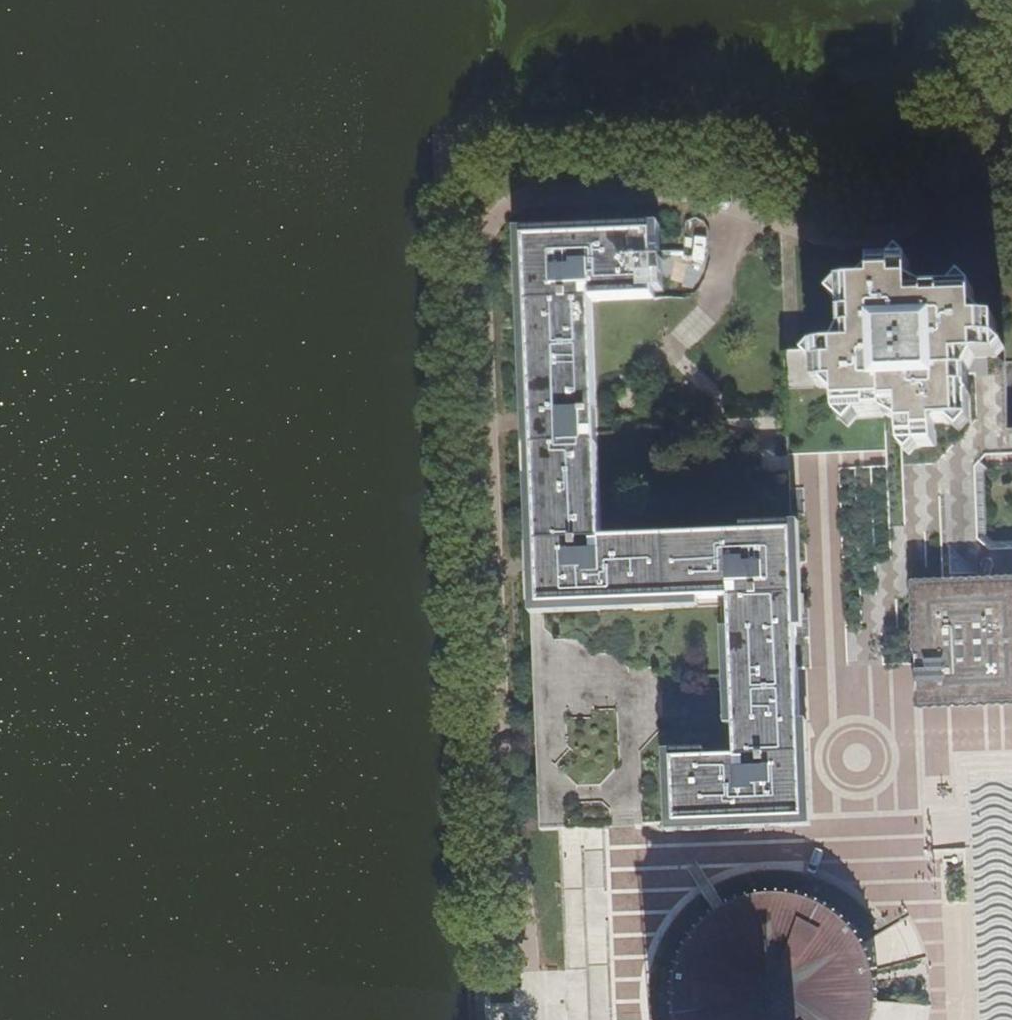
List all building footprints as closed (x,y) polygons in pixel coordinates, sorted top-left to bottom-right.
[(804,820),(798,671),(793,534),(600,543),(590,300),(653,296),(652,252),(658,252),(658,230),(518,236),(525,415),(534,613),(543,612),(730,603),(735,761),(671,763),(673,826),(804,820)] [(855,285),(838,286),(828,297),(838,306),(838,338),(830,349),(811,350),(804,361),(810,366),(811,391),(823,391),(833,401),(833,404),(834,419),(844,430),(852,420),(853,420),(882,418),(885,418),(899,426),(900,450),(907,458),(917,448),(938,447),(936,438),(946,425),(955,437),(964,427),(963,404),(968,399),(962,393),(962,376),(971,359),(992,358),(999,351),(1002,348),(990,341),(990,320),(981,320),(968,309),(969,288),(956,280),(946,291),(921,291),(904,283),(906,262),(898,255),(889,263),(868,264),(868,272),(855,285)] [(943,585),(928,586),(911,586),(914,666),(916,715),(1011,712),(1011,583),(943,585)] [(880,1017),(881,993),(875,968),(863,944),(842,921),(819,907),(790,898),(760,900),(730,910),(709,925),(690,948),(678,977),(676,1005),(679,1019),(879,1019),(880,1017)]
